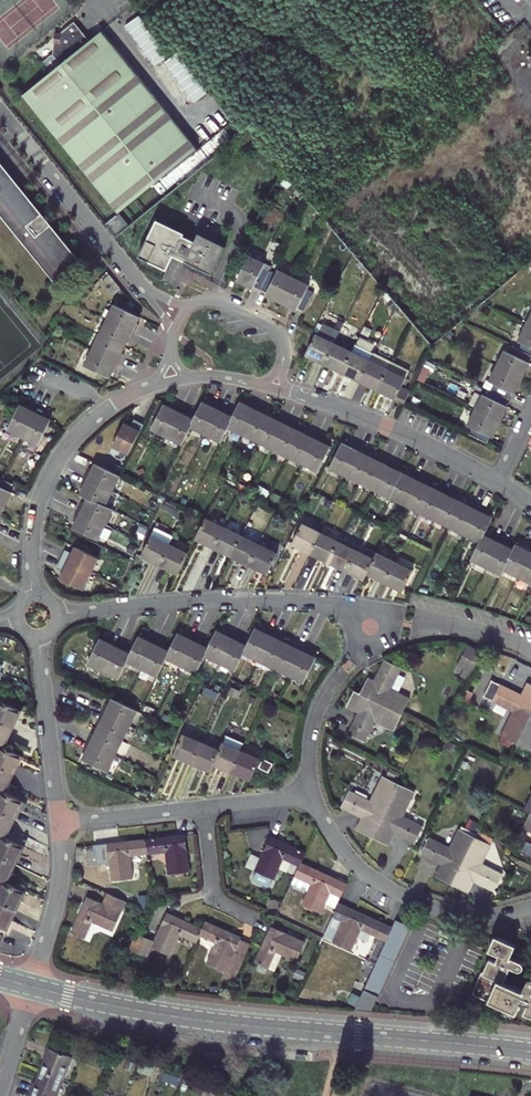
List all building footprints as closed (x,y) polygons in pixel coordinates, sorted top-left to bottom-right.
[(139,14),(126,24),(156,64),(169,53),(139,14)] [(53,34),(50,58),(57,66),(19,97),(114,215),(197,148),(101,30),(88,41),(73,22),(59,32),(59,35),(53,34)] [(193,101),(206,93),(179,51),(166,60),(193,101)] [(23,246),(24,245),(52,279),(78,258),(0,162),(0,218),(23,246)] [(187,232),(159,217),(139,254),(167,269),(175,255),(212,274),(227,246),(200,233),(196,240),(185,234),(187,232)] [(253,286),(260,289),(269,271),(261,267),(263,264),(248,256),(236,281),(252,289),(253,286)] [(269,271),(260,289),(267,293),(266,295),(282,303),(294,278),(278,270),(276,274),(269,271)] [(309,285),(294,278),(282,303),(297,310),(298,307),(305,311),(314,292),(307,289),(309,285)] [(113,304),(105,320),(133,334),(138,324),(136,323),(139,317),(113,304)] [(105,320),(99,317),(92,332),(98,335),(105,320)] [(98,335),(124,347),(127,341),(129,342),(133,334),(105,320),(98,335)] [(526,325),(518,341),(522,342),(518,349),(530,355),(530,328),(526,325)] [(124,347),(98,335),(91,350),(118,364),(122,355),(121,354),(124,347)] [(315,335),(305,355),(323,364),(333,344),(315,335)] [(351,352),(333,344),(323,364),(341,372),(351,352)] [(355,345),(351,352),(341,372),(359,381),(373,354),(355,345)] [(505,350),(497,366),(521,378),(529,363),(527,361),(530,355),(518,349),(512,346),(508,352),(505,350)] [(118,364),(91,350),(83,366),(109,378),(112,372),(114,373),(118,364)] [(373,354),(359,381),(377,390),(391,361),(373,352),(373,354)] [(409,370),(391,361),(377,390),(403,402),(409,390),(401,386),(409,370)] [(493,383),(490,389),(509,398),(512,391),(514,392),(521,378),(497,366),(490,381),(493,383)] [(484,394),(476,410),(500,422),(508,405),(506,404),(509,398),(490,389),(487,395),(484,394)] [(202,402),(193,419),(189,428),(204,435),(218,406),(209,402),(208,404),(202,402)] [(232,416),(227,427),(242,435),(256,407),(246,402),(245,404),(239,402),(232,416)] [(150,430),(166,438),(180,409),(171,404),(169,407),(163,404),(150,430)] [(7,430),(23,438),(37,411),(26,405),(25,408),(19,405),(7,430)] [(228,411),(218,406),(204,435),(219,443),(227,427),(232,416),(227,414),(228,411)] [(242,435),(258,443),(270,417),(264,414),(265,411),(256,407),(242,435)] [(188,413),(180,409),(166,438),(180,445),(189,428),(193,419),(187,416),(188,413)] [(471,427),(468,434),(487,443),(490,436),(492,438),(500,422),(476,410),(468,426),(471,427)] [(37,411),(23,438),(38,446),(50,420),(44,417),(45,415),(37,411)] [(273,450),(288,422),(277,417),(275,419),(270,417),(258,443),(273,450)] [(144,423),(134,418),(131,425),(124,422),(113,445),(129,453),(144,423)] [(296,426),(288,422),(273,450),(289,458),(301,432),(295,429),(296,426)] [(301,432),(289,458),(304,465),(318,437),(309,433),(308,435),(301,432)] [(326,441),(318,437),(304,465),(319,472),(331,447),(325,444),(326,441)] [(329,468),(345,476),(359,448),(349,443),(348,446),(342,443),(329,468)] [(360,483),(372,458),(366,455),(367,452),(359,448),(345,476),(360,483)] [(378,461),(372,458),(360,483),(374,490),(388,463),(379,458),(378,461)] [(388,463),(374,490),(389,498),(402,473),(396,469),(397,467),(388,463)] [(89,469),(84,478),(113,492),(120,477),(94,464),(91,470),(89,469)] [(389,498),(404,505),(418,477),(409,473),(408,476),(402,473),(389,498)] [(418,477),(404,505),(419,513),(432,488),(426,485),(427,482),(418,477)] [(79,495),(87,499),(105,507),(113,492),(84,478),(80,487),(82,489),(79,495)] [(4,508),(12,492),(9,491),(13,485),(0,479),(0,506),(4,508)] [(438,491),(432,488),(419,513),(434,520),(448,492),(440,488),(438,491)] [(448,492),(434,520),(450,528),(462,502),(456,499),(457,497),(448,492)] [(77,512),(105,526),(112,511),(105,507),(87,499),(84,504),(82,503),(77,512)] [(462,502),(450,528),(465,535),(479,507),(470,502),(468,505),(462,502)] [(479,542),(483,535),(492,517),(486,514),(487,511),(479,507),(465,535),(469,537),(479,542)] [(98,540),(105,526),(77,512),(73,521),(75,522),(72,528),(98,540)] [(212,547),(223,526),(205,517),(194,538),(212,547)] [(310,553),(320,533),(302,524),(291,544),(310,553)] [(212,547),(230,556),(241,535),(223,526),(212,547)] [(320,533),(310,553),(327,561),(337,541),(320,533)] [(241,535),(230,556),(247,564),(258,543),(241,535)] [(486,567),(499,540),(491,536),(489,538),(483,535),(479,542),(477,547),(471,559),(486,567)] [(477,547),(479,542),(469,537),(467,542),(477,547)] [(159,565),(169,546),(152,538),(142,557),(159,565)] [(501,574),(503,569),(512,550),(507,547),(508,545),(499,540),(486,567),(501,574)] [(355,550),(337,541),(327,561),(346,570),(355,550)] [(277,553),(258,543),(247,564),(267,574),(277,553)] [(530,550),(530,548),(522,544),(521,547),(515,544),(512,550),(503,569),(518,577),(530,550)] [(186,554),(169,546),(159,565),(177,574),(186,554)] [(84,591),(99,560),(75,548),(72,555),(65,552),(57,569),(64,573),(60,579),(84,591)] [(355,550),(346,570),(364,579),(367,573),(373,559),(355,550)] [(530,583),(530,550),(518,577),(530,583)] [(367,573),(384,582),(394,561),(377,553),(373,559),(367,573)] [(394,561),(384,582),(402,591),(412,570),(394,561)] [(245,653),(260,661),(274,632),(264,628),(263,631),(257,628),(249,646),(245,653)] [(222,664),(235,636),(225,631),(224,634),(218,631),(210,648),(206,656),(222,664)] [(274,632),(260,661),(275,668),(288,643),(280,639),(282,636),(274,632)] [(182,666),(195,638),(187,634),(186,637),(179,633),(170,651),(167,659),(182,666)] [(141,636),(132,655),(129,662),(143,669),(157,642),(148,637),(147,639),(141,636)] [(244,640),(235,636),(222,664),(236,671),(245,653),(249,646),(243,642),(244,640)] [(205,642),(195,638),(182,666),(197,674),(206,656),(210,648),(203,645),(205,642)] [(105,672),(118,644),(110,639),(108,643),(102,640),(90,665),(105,672)] [(166,646),(157,642),(143,669),(158,677),(167,659),(170,651),(165,648),(166,646)] [(294,645),(288,643),(275,668),(290,676),(304,647),(295,643),(294,645)] [(127,648),(118,644),(105,672),(121,679),(129,662),(132,655),(126,651),(127,648)] [(479,673),(490,652),(475,645),(465,665),(472,669),(479,673)] [(313,652),(304,647),(290,676),(305,683),(318,658),(312,655),(313,652)] [(367,696),(407,717),(415,703),(396,693),(407,672),(391,663),(379,685),(374,683),(367,696)] [(476,680),(479,673),(472,669),(468,676),(476,680)] [(530,728),(530,698),(506,686),(497,703),(519,714),(506,738),(522,746),(530,728)] [(397,736),(407,717),(367,696),(360,692),(351,709),(363,715),(352,736),(369,745),(379,726),(397,736)] [(105,712),(133,725),(140,711),(115,698),(111,705),(109,704),(105,712)] [(0,701),(0,722),(12,728),(20,711),(0,701)] [(103,722),(100,729),(126,741),(133,725),(105,712),(101,721),(103,722)] [(1,745),(3,746),(12,728),(0,722),(0,745),(1,745)] [(522,746),(530,750),(530,728),(522,746)] [(91,743),(119,756),(126,741),(100,729),(98,734),(95,733),(91,743)] [(194,763),(203,743),(187,735),(177,755),(194,763)] [(216,764),(234,772),(243,751),(246,744),(228,736),(222,751),(216,764)] [(119,756),(91,743),(87,752),(89,753),(86,759),(112,771),(119,756)] [(222,751),(203,743),(194,763),(212,771),(216,764),(222,751)] [(0,747),(0,769),(12,775),(22,755),(3,746),(1,745),(0,747)] [(243,751),(234,772),(252,780),(261,759),(243,751)] [(265,758),(260,768),(270,773),(275,763),(265,758)] [(4,792),(12,775),(0,769),(0,790),(4,792)] [(371,842),(402,785),(387,777),(375,801),(354,790),(346,806),(367,817),(358,835),(371,842)] [(402,785),(371,842),(384,849),(394,833),(415,845),(424,829),(404,817),(417,793),(402,785)] [(14,820),(23,802),(4,792),(0,790),(0,813),(14,820)] [(3,837),(5,838),(14,820),(0,813),(0,835),(3,837)] [(476,837),(461,829),(451,847),(432,838),(423,854),(443,865),(437,876),(450,884),(476,837)] [(0,842),(0,857),(14,864),(23,847),(5,838),(3,837),(0,842)] [(196,875),(194,837),(156,840),(156,854),(174,853),(176,876),(196,875)] [(307,864),(311,855),(277,837),(259,871),(279,881),(289,861),(304,869),(307,864)] [(476,837),(450,884),(465,892),(472,880),(492,891),(502,874),(482,863),(492,845),(476,837)] [(156,854),(156,840),(104,844),(105,861),(118,860),(119,880),(140,879),(138,855),(156,854)] [(0,857),(0,880),(3,882),(5,883),(14,864),(0,857)] [(304,869),(296,885),(311,893),(304,906),(323,916),(328,906),(339,911),(343,905),(352,887),(307,864),(304,869)] [(5,883),(3,882),(0,888),(0,903),(15,911),(24,892),(5,883)] [(129,902),(110,893),(106,903),(91,895),(73,930),(87,937),(95,921),(114,931),(129,902)] [(0,903),(0,926),(6,929),(15,911),(0,903)] [(387,927),(343,905),(339,911),(335,920),(344,925),(335,944),(353,953),(363,932),(380,941),(387,927)] [(139,939),(135,938),(132,945),(148,953),(152,945),(171,955),(181,936),(197,943),(201,935),(204,930),(169,912),(155,939),(142,933),(139,939)] [(204,930),(201,935),(217,943),(207,964),(224,973),(222,978),(233,983),(245,959),(235,953),(241,942),(242,939),(208,922),(204,930)] [(397,922),(358,1008),(375,1009),(412,929),(397,922)] [(303,949),(270,932),(252,966),(266,974),(275,958),(293,968),(303,949)] [(529,979),(524,990),(501,979),(508,965),(517,969),(519,970),(521,970),(523,969),(524,967),(525,965),(524,962),(522,961),(520,960),(522,956),(512,952),(516,945),(497,938),(491,951),(499,955),(496,961),(492,959),(485,974),(481,972),(474,988),(473,990),(473,992),(474,995),(475,996),(488,1002),(491,998),(518,1009),(521,1002),(528,1005),(526,1009),(530,1011),(530,977),(529,979)] [(241,942),(235,953),(245,959),(251,947),(241,942)] [(46,1072),(67,1080),(76,1058),(53,1048),(49,1059),(51,1059),(46,1072)] [(36,1093),(44,1095),(61,1095),(67,1080),(46,1072),(40,1086),(39,1085),(36,1093)] [(222,1091),(211,1087),(208,1095),(221,1095),(222,1091)]
